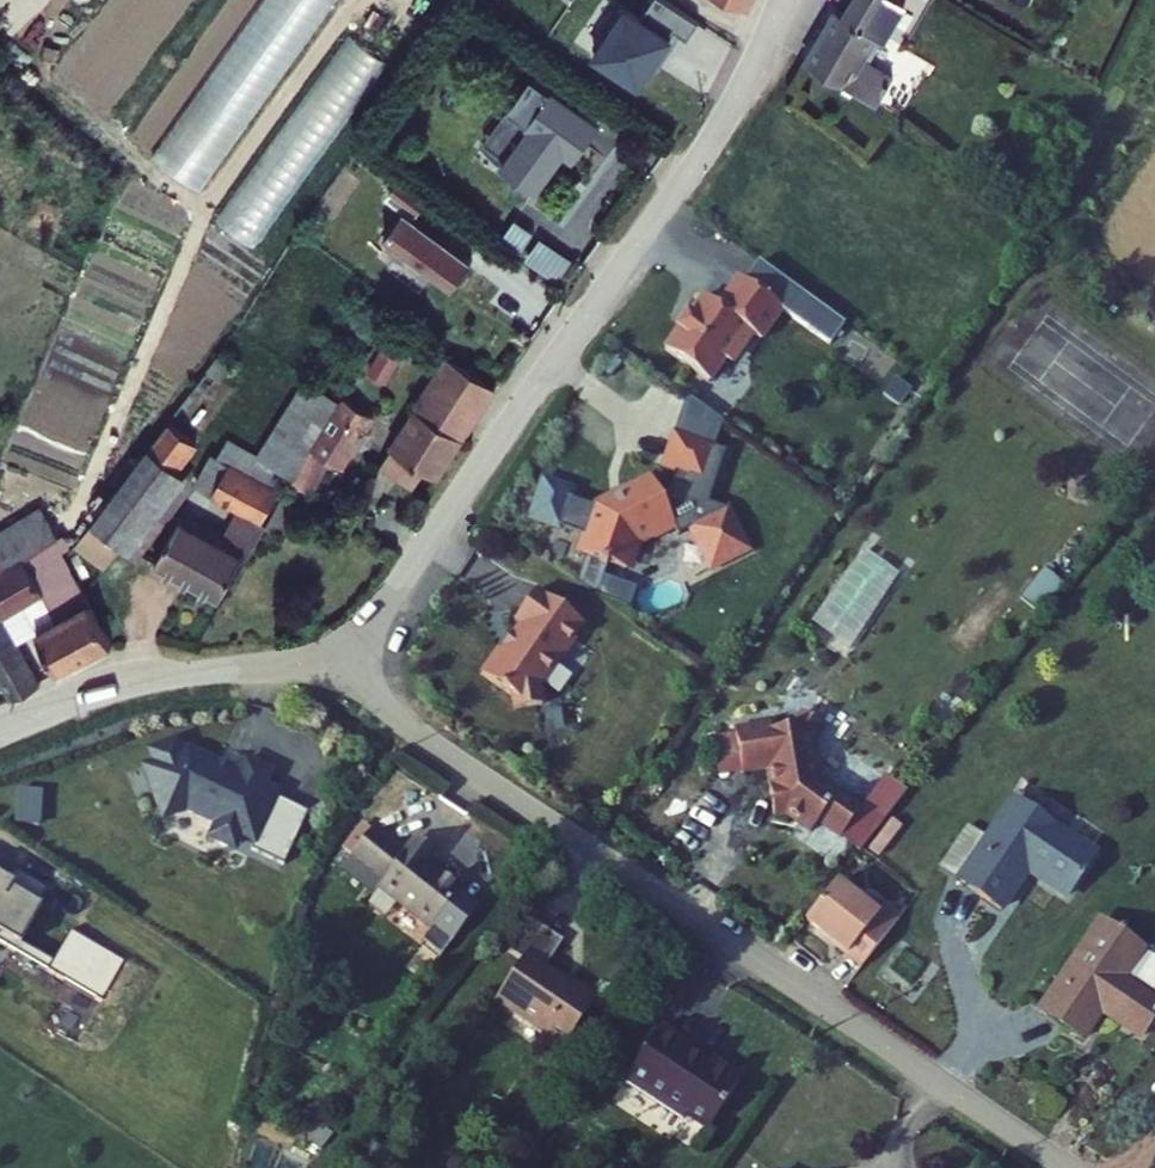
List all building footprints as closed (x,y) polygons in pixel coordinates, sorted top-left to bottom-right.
[(153,154),(202,189),(337,0),(262,0),(153,154)] [(551,22),(596,56),(636,0),(567,0),(551,22)] [(853,10),(822,57),(885,100),(897,84),(884,76),(934,8),(923,0),(870,0),(860,14),(853,10)] [(349,33),(215,219),(254,248),(389,63),(349,33)] [(567,90),(514,163),(547,189),(582,141),(597,153),(617,124),(567,90)] [(464,277),(483,251),(426,207),(443,186),(414,164),(398,184),(417,200),(397,225),(464,277)] [(686,337),(672,357),(717,387),(730,366),(742,364),(760,339),(768,344),(789,315),(745,284),(724,314),(709,303),(696,323),(693,321),(684,335),(686,337)] [(402,315),(369,368),(395,384),(429,331),(402,315)] [(448,472),(472,435),(507,380),(462,353),(428,408),(394,462),(418,478),(431,461),(448,472)] [(357,387),(344,408),(332,399),(307,433),(254,400),(236,429),(226,422),(201,459),(271,503),(298,463),(306,469),(301,478),(321,491),(345,453),(353,458),(385,407),(357,387)] [(76,542),(93,554),(83,562),(93,577),(108,565),(129,537),(136,542),(198,457),(183,448),(209,407),(187,393),(158,432),(76,542)] [(712,513),(731,461),(691,446),(679,480),(693,485),(685,507),(677,511),(669,494),(613,521),(598,563),(601,569),(636,582),(642,579),(651,554),(667,547),(674,549),(691,541),(696,550),(714,541),(719,550),(711,554),(725,584),(761,565),(743,524),(712,513)] [(366,489),(372,480),(356,470),(350,479),(366,489)] [(199,499),(165,550),(219,586),(251,534),(199,499)] [(44,577),(48,584),(59,601),(37,614),(60,651),(111,620),(78,568),(77,566),(68,553),(50,543),(36,553),(29,545),(12,555),(17,563),(0,574),(0,655),(14,676),(40,662),(3,604),(44,577)] [(1043,571),(1020,599),(1041,616),(1064,587),(1043,571)] [(500,651),(483,676),(514,697),(516,711),(544,705),(541,687),(559,661),(561,663),(577,640),(575,638),(584,625),(537,592),(516,622),(522,626),(503,654),(500,651)] [(814,723),(802,738),(771,741),(771,737),(745,740),(750,780),(778,776),(779,787),(776,787),(780,825),(793,823),(817,842),(824,833),(845,849),(866,823),(825,791),(819,751),(831,736),(814,723)] [(302,873),(341,829),(303,796),(317,781),(295,762),(285,773),(278,766),(276,769),(266,761),(269,758),(246,737),(239,737),(238,724),(207,725),(208,739),(198,739),(200,784),(211,794),(226,793),(249,815),(244,821),(254,839),(264,839),(270,833),(281,843),(275,849),(302,873)] [(41,826),(42,791),(16,791),(15,826),(41,826)] [(1098,852),(1032,810),(1012,796),(952,882),(969,894),(1006,917),(1029,878),(1064,901),(1098,852)] [(386,909),(437,946),(465,905),(432,883),(439,876),(419,862),(406,879),(376,854),(352,883),(339,898),(375,927),(386,909)] [(117,1014),(141,970),(72,933),(53,959),(24,942),(53,892),(0,866),(0,943),(117,1014)] [(841,895),(809,935),(874,984),(914,931),(886,911),(875,922),(841,895)] [(1146,949),(1099,917),(1038,1008),(1085,1041),(1101,1016),(1138,1041),(1154,1014),(1154,956),(1146,949)] [(531,960),(505,996),(572,1046),(610,997),(587,980),(578,990),(555,970),(573,942),(542,919),(518,951),(531,960)] [(685,1108),(726,1135),(757,1088),(665,1027),(631,1077),(682,1112),(685,1108)]
